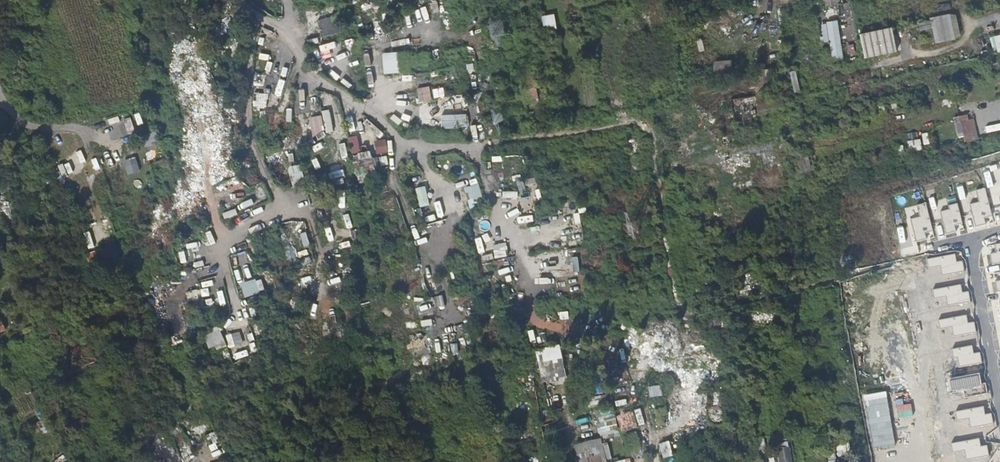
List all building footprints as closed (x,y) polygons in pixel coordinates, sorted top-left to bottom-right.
[(542,15),(543,30),(556,28),(554,14),(542,15)] [(955,38),(950,15),(932,18),(932,21),(921,24),(922,29),(934,27),(936,42),(955,38)] [(366,30),(376,29),(376,19),(365,20),(366,30)] [(839,21),(820,22),(822,42),(829,42),(831,58),(842,57),(839,21)] [(335,33),(334,25),(319,28),(321,36),(335,33)] [(892,28),(860,34),(865,58),(897,52),(892,28)] [(999,52),(999,35),(990,38),(994,54),(999,52)] [(756,46),(756,60),(768,60),(768,46),(756,46)] [(410,51),(383,52),(383,73),(411,72),(410,51)] [(468,67),(470,81),(486,79),(485,66),(476,67),(474,55),(466,57),(467,66),(468,67)] [(715,60),(714,71),(725,72),(726,61),(715,60)] [(523,102),(538,100),(536,87),(534,73),(533,68),(518,70),(519,73),(520,82),(522,99),(523,102)] [(423,73),(413,75),(415,86),(416,90),(418,104),(428,103),(426,92),(425,83),(423,73)] [(433,89),(434,98),(445,96),(443,87),(433,89)] [(758,95),(730,100),(731,110),(734,127),(744,125),(754,123),(752,111),(757,110),(784,106),(782,91),(768,93),(758,95)] [(254,107),(268,107),(267,92),(253,92),(254,107)] [(461,96),(436,97),(436,108),(462,107),(461,96)] [(330,110),(323,111),(325,133),(332,133),(330,110)] [(441,128),(467,128),(466,114),(441,114),(441,128)] [(972,119),(968,120),(967,114),(953,118),(960,144),(978,139),(972,119)] [(311,135),(323,133),(321,116),(309,118),(311,135)] [(129,118),(106,126),(112,141),(135,132),(129,118)] [(295,141),(306,141),(306,124),(294,124),(295,141)] [(917,130),(906,132),(908,139),(918,138),(917,130)] [(356,136),(347,138),(351,154),(360,152),(356,136)] [(911,151),(922,149),(920,139),(910,141),(911,151)] [(386,155),(387,140),(376,140),(375,154),(386,155)] [(342,159),(347,158),(344,143),(339,144),(342,159)] [(80,165),(86,162),(81,151),(76,153),(80,165)] [(289,162),(300,160),(298,151),(287,153),(289,162)] [(371,151),(359,154),(363,168),(374,165),(371,151)] [(380,167),(388,165),(387,156),(379,157),(380,167)] [(135,157),(122,161),(126,175),(139,171),(135,157)] [(60,179),(67,176),(63,164),(55,167),(60,179)] [(340,164),(329,166),(331,179),(343,177),(340,164)] [(299,165),(287,168),(293,188),(305,184),(299,165)] [(362,167),(355,170),(359,182),(366,180),(362,167)] [(112,179),(123,176),(122,170),(110,173),(112,179)] [(469,200),(442,207),(444,214),(483,204),(478,184),(465,187),(469,200)] [(256,201),(266,198),(262,185),(252,189),(256,201)] [(416,188),(419,207),(429,206),(427,186),(416,188)] [(992,215),(985,188),(976,190),(979,202),(970,204),(976,226),(986,223),(984,217),(992,215)] [(223,195),(228,209),(242,204),(237,190),(223,195)] [(338,197),(342,209),(347,207),(344,195),(338,197)] [(625,202),(628,229),(634,228),(631,202),(625,202)] [(933,231),(925,203),(917,206),(920,217),(910,220),(916,241),(926,239),(925,233),(933,231)] [(940,212),(946,234),(957,232),(955,225),(962,223),(957,204),(948,206),(949,210),(940,212)] [(222,214),(224,219),(237,215),(236,209),(222,214)] [(343,216),(346,228),(352,226),(348,214),(343,216)] [(428,223),(439,220),(438,214),(426,217),(428,223)] [(300,234),(304,248),(309,246),(306,233),(300,234)] [(474,239),(478,253),(484,252),(481,237),(474,239)] [(567,237),(552,238),(552,248),(567,247),(567,237)] [(350,247),(349,239),(340,240),(341,248),(350,247)] [(110,263),(120,261),(116,241),(106,243),(110,263)] [(494,257),(506,256),(506,244),(493,244),(494,257)] [(995,245),(997,253),(991,254),(992,264),(999,263),(999,244),(995,245)] [(572,264),(573,275),(579,275),(578,251),(564,252),(564,264),(572,264)] [(955,254),(927,259),(929,268),(941,265),(942,275),(964,271),(963,261),(957,262),(955,254)] [(235,255),(230,257),(236,282),(241,281),(235,255)] [(240,285),(245,298),(265,291),(260,278),(240,285)] [(961,284),(933,289),(935,298),(946,296),(948,306),(970,302),(969,291),(962,292),(961,284)] [(418,315),(420,322),(431,319),(429,313),(418,315)] [(967,315),(939,320),(940,329),(952,327),(954,336),(976,332),(974,322),(968,323),(967,315)] [(235,330),(238,343),(251,340),(249,328),(235,330)] [(203,335),(209,351),(226,344),(219,329),(203,335)] [(922,346),(920,335),(905,338),(907,349),(922,346)] [(450,344),(452,359),(460,358),(458,343),(450,344)] [(972,345),(952,349),(953,357),(958,357),(960,367),(982,363),(980,352),(973,353),(972,345)] [(561,359),(559,347),(555,348),(548,350),(536,353),(537,359),(542,378),(565,373),(562,363),(561,359)] [(235,359),(249,356),(248,350),(234,353),(235,359)] [(537,359),(536,353),(528,355),(530,361),(537,359)] [(530,361),(528,355),(521,356),(512,358),(508,359),(510,366),(526,362),(530,361)] [(947,369),(936,371),(939,384),(949,381),(947,369)] [(960,398),(958,384),(943,386),(946,400),(960,398)] [(896,444),(886,391),(862,395),(872,448),(896,444)] [(589,406),(599,405),(598,397),(588,397),(589,406)] [(615,402),(617,409),(628,406),(626,399),(615,402)] [(984,406),(956,411),(958,420),(969,418),(971,428),(993,424),(991,413),(985,414),(984,406)] [(618,436),(615,410),(596,412),(599,439),(618,436)] [(634,410),(634,414),(619,414),(620,429),(642,428),(641,410),(634,410)] [(208,445),(211,452),(219,449),(213,433),(192,441),(198,456),(204,453),(202,447),(208,445)] [(979,438),(951,443),(953,452),(965,450),(966,460),(988,455),(987,445),(981,446),(979,438)] [(602,439),(576,444),(580,461),(608,461),(602,439)] [(790,461),(787,441),(775,444),(777,454),(779,461),(791,461),(790,461)] [(662,458),(672,457),(670,442),(659,444),(662,458)] [(846,443),(827,444),(829,461),(839,461),(848,461),(846,443)]
